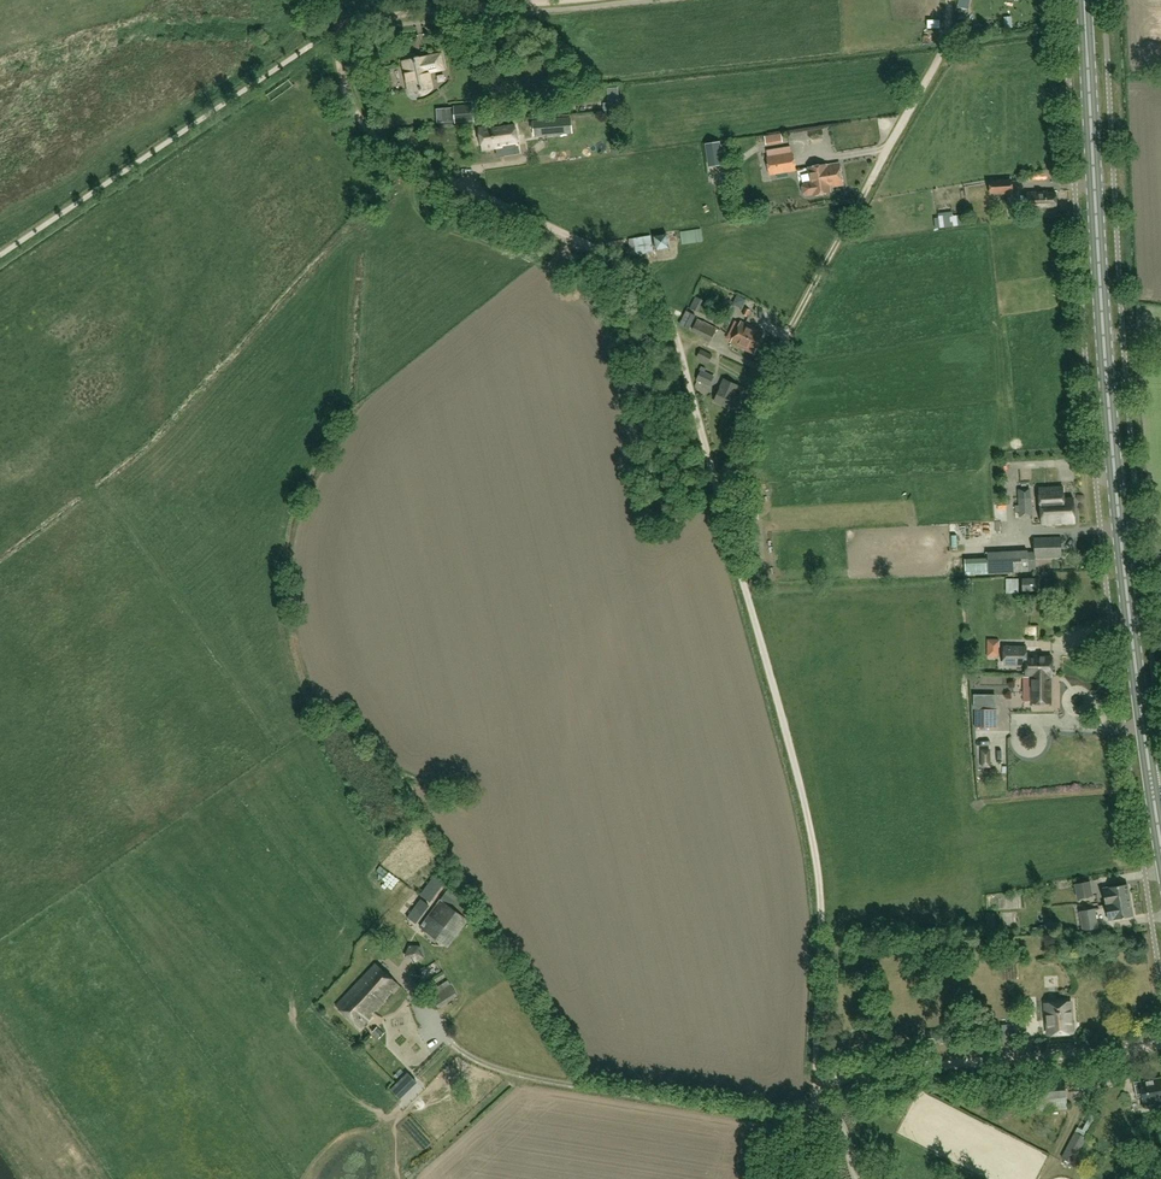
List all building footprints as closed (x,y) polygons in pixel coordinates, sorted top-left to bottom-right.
[(425,93),(429,91),(425,73),(444,69),(441,54),(426,57),(415,60),(414,55),(408,58),(403,62),(410,92),(420,90),(421,95),(425,93)] [(456,123),(474,121),(473,105),(454,107),(456,123)] [(570,120),(535,122),(536,135),(571,133),(570,120)] [(494,126),(479,129),(483,150),(496,148),(496,150),(519,146),(515,125),(494,128),(494,126)] [(808,133),(809,144),(828,143),(828,131),(808,133)] [(783,142),(782,133),(765,136),(766,145),(783,142)] [(707,145),(706,145),(709,166),(710,166),(722,164),(719,143),(707,145)] [(793,154),(792,154),(791,146),(767,150),(768,158),(771,175),(796,171),(793,154)] [(810,168),(812,183),(806,184),(803,187),(804,194),(807,196),(814,195),(814,196),(830,193),(829,188),(844,186),(841,163),(810,168)] [(990,180),(991,195),(1014,194),(1013,179),(990,180)] [(701,229),(680,232),(681,244),(702,241),(701,229)] [(653,252),(651,236),(630,240),(633,255),(653,252)] [(661,250),(670,248),(669,239),(659,240),(661,250)] [(751,311),(746,308),(742,315),(748,317),(751,311)] [(690,330),(696,316),(686,311),(680,325),(690,330)] [(698,319),(693,332),(712,341),(718,329),(698,319)] [(741,321),(731,343),(755,355),(765,333),(741,321)] [(713,356),(701,349),(697,358),(709,364),(713,356)] [(714,377),(705,373),(707,369),(702,367),(699,371),(700,371),(696,381),(710,387),(714,377)] [(736,412),(737,409),(739,409),(740,409),(743,403),(742,401),(741,401),(742,399),(735,396),(739,387),(724,380),(720,388),(721,388),(714,402),(736,412)] [(1041,525),(1045,525),(1076,523),(1075,498),(1064,499),(1064,487),(1040,488),(1041,525)] [(1018,498),(1019,505),(1015,505),(1015,513),(1019,512),(1019,517),(1033,516),(1032,497),(1031,497),(1031,488),(1018,489),(1018,498)] [(752,511),(750,499),(731,502),(733,514),(752,511)] [(1036,570),(1035,559),(1062,557),(1062,538),(1059,538),(1034,539),(1035,551),(1028,552),(1028,550),(1013,551),(1015,572),(1036,570)] [(988,558),(966,559),(966,574),(989,574),(988,558)] [(1041,579),(1023,579),(1023,591),(1041,590),(1041,579)] [(1010,592),(1017,593),(1018,582),(1011,581),(1010,592)] [(1000,657),(1000,640),(987,639),(987,657),(1000,657)] [(1031,676),(1050,676),(1052,676),(1052,657),(1026,657),(1026,647),(1004,647),(1004,665),(1025,664),(1025,676),(1031,676)] [(1024,701),(1031,703),(1031,705),(1051,704),(1050,676),(1031,676),(1031,684),(1024,686),(1024,701)] [(997,728),(997,709),(976,709),(976,728),(997,728)] [(1000,729),(987,731),(988,743),(1002,741),(1000,729)] [(433,877),(419,896),(429,903),(443,885),(433,877)] [(1093,896),(1090,882),(1076,884),(1079,898),(1093,896)] [(1106,905),(1130,900),(1128,884),(1104,889),(1106,905)] [(448,891),(441,900),(465,917),(471,909),(448,891)] [(1130,900),(1106,905),(1109,921),(1133,916),(1130,900)] [(1099,929),(1096,908),(1079,911),(1083,931),(1099,929)] [(398,985),(375,964),(337,1006),(361,1028),(372,1017),(371,1016),(398,985)] [(458,996),(451,985),(432,997),(439,1008),(458,996)] [(1048,1035),(1074,1033),(1071,1003),(1046,1005),(1048,1035)] [(385,1033),(378,1027),(372,1032),(379,1040),(385,1033)] [(928,1043),(946,1042),(945,1030),(927,1031),(928,1043)] [(391,1089),(400,1098),(416,1082),(407,1073),(391,1089)] [(1143,1096),(1145,1105),(1155,1103),(1155,1101),(1160,1100),(1160,1079),(1151,1081),(1151,1079),(1134,1082),(1136,1098),(1143,1096)] [(1068,1109),(1066,1083),(1035,1085),(1037,1111),(1068,1109)] [(996,1110),(1001,1119),(1025,1103),(1020,1095),(996,1110)] [(1075,1164),(1087,1138),(1099,1117),(1092,1113),(1081,1135),(1075,1132),(1062,1157),(1075,1164)]
